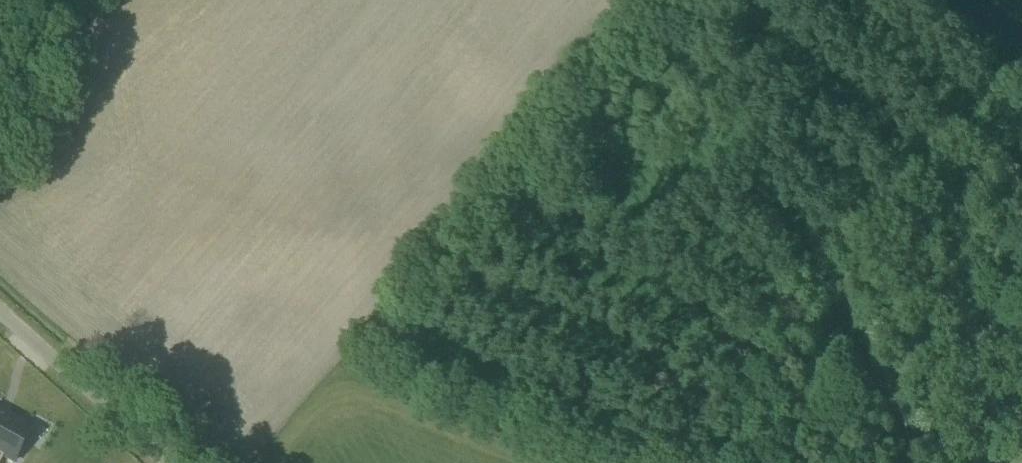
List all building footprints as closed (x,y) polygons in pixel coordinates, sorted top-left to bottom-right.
[(5,458),(15,462),(33,430),(0,412),(0,462),(2,462),(5,458)]
